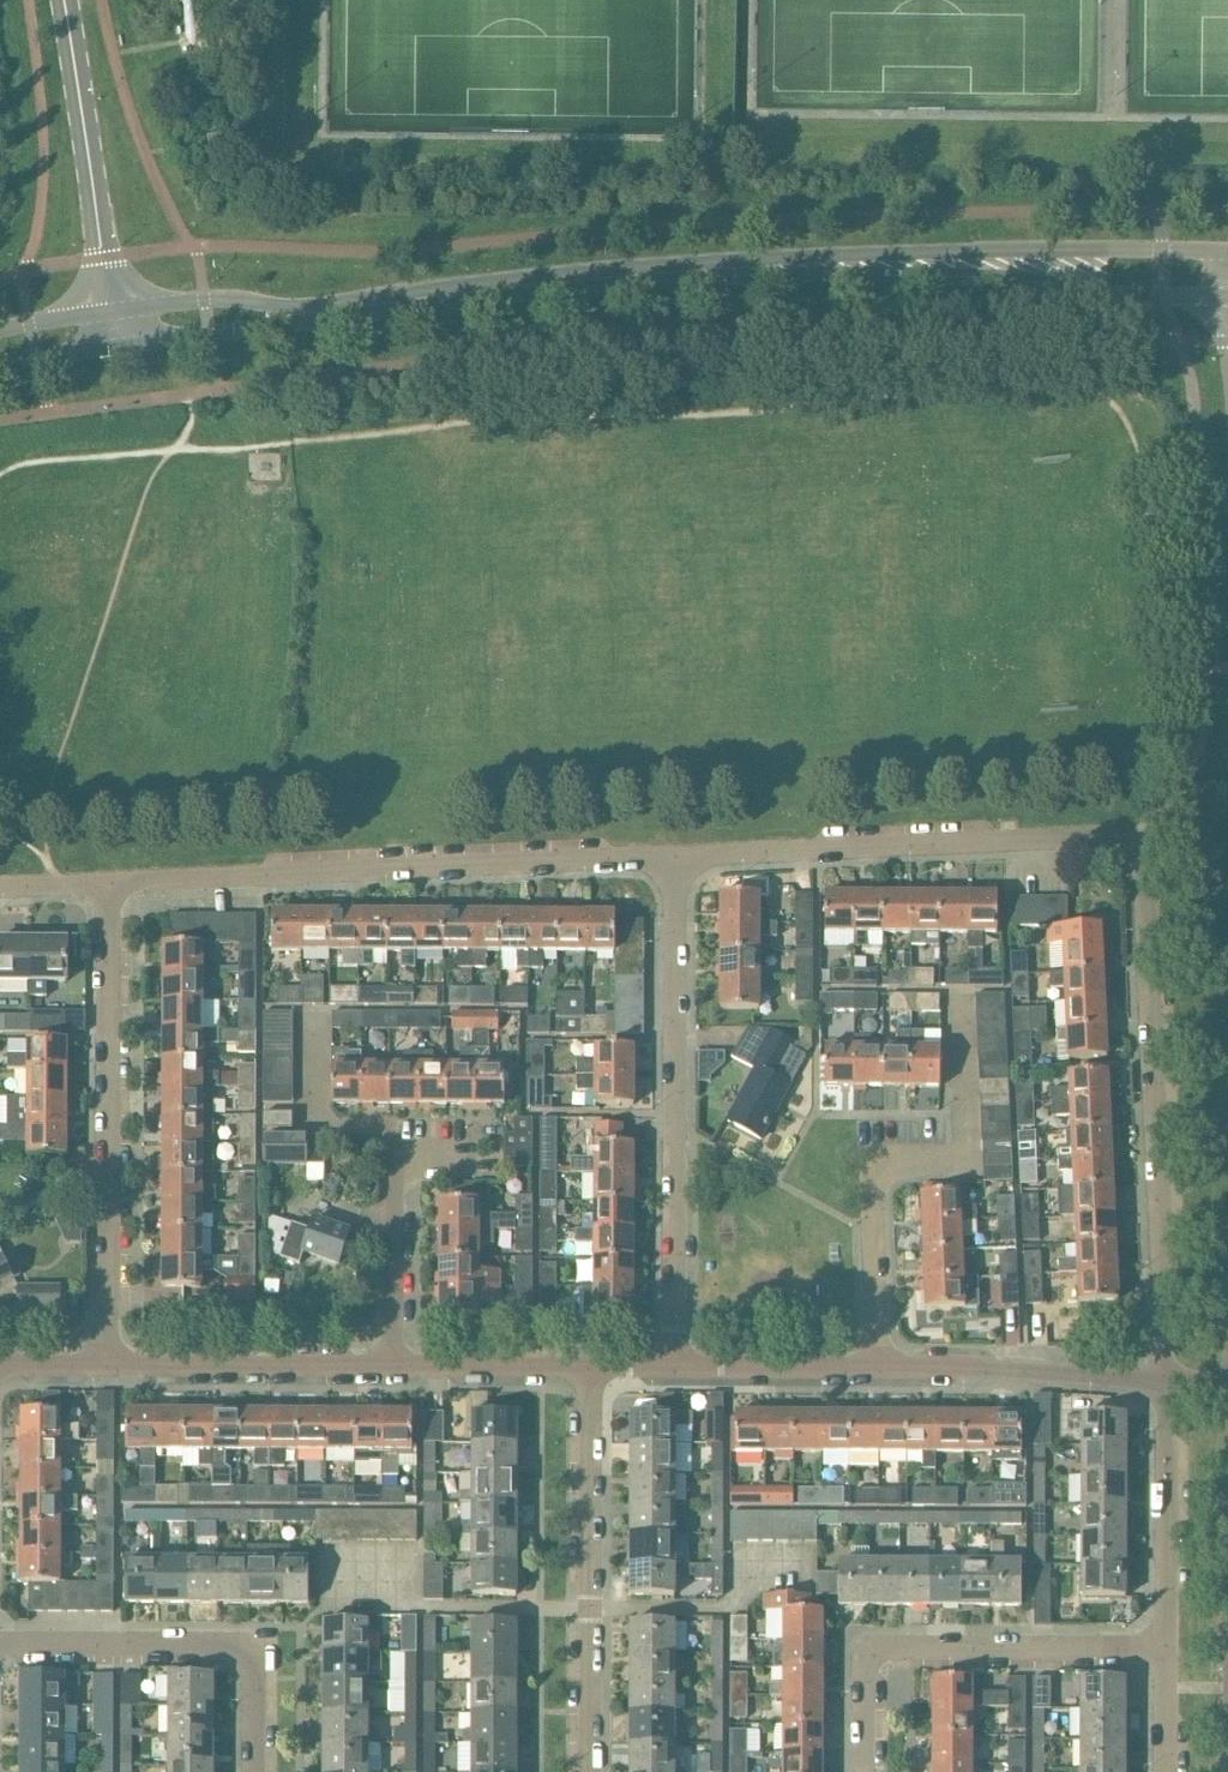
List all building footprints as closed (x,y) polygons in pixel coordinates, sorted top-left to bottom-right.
[(721,894),(721,923),(760,923),(760,895),(769,895),(769,877),(742,877),(742,894),(721,894)] [(968,895),(968,932),(969,932),(969,950),(983,950),(983,932),(997,932),(997,895),(997,887),(983,887),(983,895),(968,895)] [(854,932),(854,895),(825,894),(825,932),(854,932)] [(796,895),(796,923),(813,923),(813,896),(796,895)] [(883,932),(883,895),(854,895),(854,932),(855,932),(855,948),(869,948),(869,932),(883,932)] [(883,932),(911,932),(911,895),(883,895),(883,932)] [(911,932),(911,946),(939,946),(939,932),(940,895),(911,895),(911,932)] [(968,895),(940,895),(939,932),(968,932),(968,895)] [(1025,928),(1025,899),(1010,899),(1010,928),(1025,928)] [(1025,928),(1039,929),(1039,899),(1025,899),(1025,928)] [(1053,929),(1053,899),(1039,899),(1039,929),(1047,929),(1053,929)] [(1053,899),(1053,929),(1068,928),(1067,899),(1053,899)] [(302,950),(302,912),(273,912),(273,950),(302,950)] [(302,950),(330,951),(330,912),(302,912),(302,950)] [(359,967),(359,912),(330,912),(330,951),(344,951),(344,967),(359,967)] [(387,912),(359,912),(359,967),(374,967),(375,951),(387,951),(387,912)] [(416,913),(387,912),(387,951),(402,951),(402,969),(416,969),(416,951),(415,951),(416,913)] [(415,951),(416,951),(444,951),(444,913),(416,913),(415,951)] [(473,913),(444,913),(444,951),(459,951),(459,969),(472,969),(473,913)] [(486,951),(501,951),(501,913),(473,913),(472,969),(486,969),(486,951)] [(529,969),(529,913),(501,913),(501,951),(517,952),(517,969),(529,969)] [(558,952),(558,913),(529,913),(529,969),(545,970),(545,952),(558,952)] [(558,952),(586,952),(586,914),(558,913),(558,952)] [(586,914),(586,952),(615,952),(615,950),(615,936),(615,921),(615,914),(586,914)] [(169,944),(185,944),(185,916),(170,916),(169,944)] [(199,944),(199,916),(185,916),(185,944),(199,944)] [(212,945),(213,945),(213,916),(199,916),(199,944),(212,944),(212,945)] [(228,945),(228,916),(213,916),(213,945),(228,945)] [(242,944),(242,916),(228,916),(228,945),(240,945),(240,944),(242,944)] [(242,916),(242,944),(256,944),(257,916),(242,916)] [(615,921),(615,936),(644,936),(644,921),(615,921)] [(760,923),(721,923),(721,952),(760,952),(760,938),(778,938),(778,923),(760,923)] [(813,947),(813,923),(796,923),(795,947),(813,947)] [(1101,927),(1068,928),(1053,929),(1047,929),(1047,947),(1062,946),(1063,972),(1063,973),(1103,971),(1101,927)] [(644,950),(644,936),(615,936),(615,950),(644,950)] [(31,981),(32,981),(32,939),(0,939),(0,981),(31,981)] [(31,981),(31,997),(48,997),(48,994),(48,981),(64,981),(69,981),(69,940),(32,939),(32,981),(31,981)] [(212,944),(199,944),(185,944),(169,944),(165,944),(165,973),(203,973),(203,974),(209,974),(209,960),(212,960),(212,945),(212,944)] [(240,945),(240,973),(256,973),(256,944),(242,944),(240,944),(240,945)] [(644,964),(644,950),(615,950),(615,952),(615,964),(644,964)] [(760,980),(760,952),(721,952),(721,980),(760,980)] [(1010,954),(1011,977),(1028,976),(1027,953),(1010,954)] [(796,980),(813,980),(813,959),(796,959),(796,980)] [(615,964),(615,978),(644,978),(644,964),(615,964)] [(889,987),(911,987),(911,970),(889,970),(889,987)] [(911,970),(911,987),(934,988),(934,970),(911,970)] [(832,988),(854,988),(854,971),(832,971),(832,988)] [(876,971),(854,971),(854,988),(877,988),(876,971)] [(946,987),(968,987),(968,971),(946,971),(946,987)] [(992,971),(968,971),(968,987),(992,987),(992,971)] [(1065,1001),(1104,1000),(1103,971),(1063,973),(1063,972),(1050,973),(1051,989),(1064,988),(1065,1001)] [(203,1002),(203,974),(203,973),(165,973),(165,1001),(203,1002)] [(240,973),(240,1002),(256,1002),(256,973),(240,973)] [(1028,976),(1011,977),(1013,999),(1030,999),(1028,976)] [(302,989),(301,1006),(324,1006),(324,988),(324,978),(301,977),(301,989),(302,989)] [(615,978),(615,992),(644,992),(644,978),(615,978)] [(760,980),(721,980),(721,1009),(760,1009),(760,980)] [(813,1004),(813,980),(796,980),(796,1004),(813,1004)] [(279,1006),(301,1006),(302,989),(301,989),(279,989),(279,1006)] [(358,1006),(358,989),(336,989),(336,1006),(358,1006)] [(358,989),(358,1006),(381,1006),(381,989),(358,989)] [(415,1006),(415,989),(393,989),(393,1006),(415,1006)] [(415,989),(415,1006),(437,1006),(438,990),(415,989)] [(529,990),(507,989),(505,1006),(528,1007),(529,990)] [(472,1006),(472,990),(449,990),(449,1006),(472,1006)] [(472,990),(472,1006),(495,1006),(495,990),(472,990)] [(615,992),(615,1006),(644,1006),(644,992),(615,992)] [(556,1035),(586,1035),(586,1019),(585,1019),(585,993),(557,993),(556,1035)] [(832,1011),(854,1012),(854,995),(832,995),(832,1011)] [(878,996),(854,995),(854,1012),(877,1012),(878,996)] [(889,1013),(911,1013),(911,996),(889,995),(889,1013)] [(976,996),(977,1011),(1005,1010),(1005,995),(976,996)] [(911,996),(911,1013),(939,1013),(940,996),(911,996)] [(1065,1001),(1066,1029),(1066,1030),(1105,1028),(1104,1000),(1065,1001)] [(203,1030),(203,1002),(165,1001),(164,1030),(203,1030)] [(240,1002),(240,1030),(256,1030),(256,1002),(240,1002)] [(615,1006),(615,1020),(644,1020),(644,1006),(615,1006)] [(1047,1009),(1013,1011),(1013,1017),(1014,1033),(1031,1032),(1031,1031),(1048,1030),(1047,1009)] [(977,1011),(978,1025),(1006,1024),(1005,1010),(977,1011)] [(62,1011),(31,1011),(31,1016),(32,1016),(32,1033),(62,1033),(62,1011)] [(264,1029),(293,1029),(294,1014),(264,1013),(264,1029)] [(332,1029),(362,1030),(362,1013),(333,1013),(332,1029)] [(362,1013),(362,1030),(391,1030),(391,1013),(362,1013)] [(391,1013),(391,1030),(419,1030),(419,1014),(391,1013)] [(476,1031),(476,1014),(453,1013),(452,1030),(475,1031),(476,1031)] [(419,1014),(419,1030),(441,1030),(441,1014),(419,1014)] [(499,1014),(476,1014),(476,1031),(475,1031),(475,1049),(476,1049),(475,1105),(504,1105),(505,1067),(489,1067),(489,1031),(499,1031),(499,1014)] [(31,1016),(6,1016),(6,1033),(32,1033),(32,1016),(31,1016)] [(551,1019),(528,1018),(528,1035),(550,1035),(551,1019)] [(586,1019),(586,1035),(607,1035),(607,1019),(586,1019)] [(644,1020),(615,1020),(615,1033),(644,1035),(644,1020)] [(978,1025),(978,1040),(1007,1038),(1006,1024),(978,1025)] [(752,1027),(749,1026),(732,1057),(756,1070),(727,1122),(761,1141),(792,1086),(790,1085),(806,1055),(791,1046),(793,1041),(772,1029),(752,1027)] [(1066,1030),(1066,1029),(1057,1030),(1059,1060),(1107,1057),(1105,1028),(1066,1030)] [(293,1029),(264,1029),(264,1044),(293,1044),(293,1029)] [(220,1030),(203,1030),(164,1030),(164,1058),(203,1059),(203,1045),(220,1045),(220,1030)] [(256,1054),(256,1030),(240,1030),(240,1054),(256,1054)] [(882,1086),(911,1086),(911,1031),(898,1031),(898,1048),(882,1047),(882,1086)] [(925,1031),(911,1031),(911,1086),(940,1087),(940,1048),(925,1048),(925,1031)] [(1031,1032),(1014,1033),(1015,1055),(1015,1070),(1032,1070),(1032,1055),(1031,1032)] [(854,1047),(854,1086),(882,1086),(882,1047),(870,1047),(870,1037),(854,1037),(854,1047)] [(978,1040),(979,1054),(1007,1053),(1007,1038),(978,1040)] [(29,1070),(68,1070),(68,1040),(29,1040),(29,1055),(8,1055),(8,1070),(29,1070)] [(527,1076),(545,1076),(545,1054),(545,1047),(553,1047),(553,1042),(528,1042),(528,1054),(527,1076)] [(293,1044),(264,1044),(264,1059),(293,1059),(293,1044)] [(577,1076),(634,1076),(634,1047),(595,1047),(595,1062),(577,1061),(577,1076)] [(854,1086),(854,1047),(825,1047),(825,1086),(854,1086)] [(476,1049),(475,1049),(460,1049),(460,1058),(447,1058),(447,1067),(447,1105),(475,1105),(476,1049)] [(390,1066),(390,1104),(418,1105),(419,1051),(403,1051),(403,1066),(390,1066)] [(419,1051),(418,1105),(447,1105),(447,1067),(434,1066),(434,1051),(419,1051)] [(694,1081),(715,1082),(717,1052),(696,1051),(694,1081)] [(362,1066),(362,1052),(350,1052),(350,1066),(333,1066),(333,1104),(362,1104),(362,1066)] [(979,1054),(979,1068),(1008,1067),(1007,1053),(979,1054)] [(203,1059),(164,1058),(164,1087),(214,1087),(214,1088),(220,1088),(220,1073),(203,1073),(203,1059)] [(293,1059),(264,1059),(263,1074),(293,1074),(293,1059)] [(239,1087),(256,1087),(256,1066),(239,1066),(239,1087)] [(390,1066),(362,1066),(362,1104),(390,1104),(390,1066)] [(979,1068),(980,1082),(1009,1081),(1008,1067),(979,1068)] [(29,1070),(29,1098),(68,1098),(68,1070),(29,1070)] [(1051,1089),(1052,1104),(1109,1101),(1108,1072),(1068,1074),(1069,1089),(1051,1089)] [(293,1074),(263,1074),(263,1089),(293,1089),(293,1074)] [(545,1076),(527,1076),(527,1109),(553,1109),(553,1097),(545,1097),(545,1076)] [(634,1106),(634,1076),(577,1076),(577,1092),(595,1092),(595,1105),(634,1106)] [(980,1082),(981,1097),(1009,1095),(1009,1081),(980,1082)] [(1017,1106),(1034,1105),(1034,1083),(1016,1083),(1017,1106)] [(214,1116),(214,1088),(214,1087),(164,1087),(164,1115),(214,1116)] [(256,1087),(239,1087),(239,1111),(256,1111),(256,1087)] [(293,1089),(263,1089),(263,1104),(293,1104),(293,1089)] [(981,1097),(981,1111),(1010,1110),(1009,1095),(981,1097)] [(10,1098),(10,1127),(29,1127),(29,1126),(68,1126),(68,1098),(29,1098),(10,1098)] [(1071,1132),(1110,1130),(1109,1101),(1052,1104),(1053,1117),(1070,1116),(1071,1132)] [(1035,1128),(1034,1105),(1017,1106),(1018,1128),(1035,1128)] [(981,1111),(982,1125),(1010,1124),(1010,1110),(981,1111)] [(293,1114),(263,1114),(263,1130),(293,1130),(293,1114)] [(164,1115),(164,1144),(202,1144),(202,1143),(213,1144),(214,1116),(164,1115)] [(504,1151),(532,1151),(532,1119),(515,1119),(514,1134),(505,1134),(504,1151)] [(540,1120),(540,1173),(558,1174),(558,1120),(540,1120)] [(239,1123),(239,1145),(256,1145),(256,1123),(239,1123)] [(595,1174),(634,1174),(634,1145),(624,1145),(624,1125),(596,1124),(596,1158),(571,1158),(571,1173),(595,1173),(595,1174)] [(982,1125),(982,1139),(1011,1138),(1010,1124),(982,1125)] [(29,1126),(29,1127),(0,1127),(0,1142),(29,1143),(29,1155),(68,1155),(68,1126),(29,1126)] [(1067,1147),(1059,1148),(1059,1162),(1111,1159),(1111,1148),(1119,1148),(1118,1130),(1110,1130),(1071,1132),(1066,1132),(1067,1147)] [(264,1136),(264,1167),(308,1167),(308,1165),(308,1136),(293,1136),(264,1136)] [(982,1139),(983,1153),(1012,1152),(1011,1138),(982,1139)] [(213,1173),(213,1144),(202,1143),(202,1144),(164,1144),(164,1172),(202,1173),(213,1173)] [(256,1168),(256,1145),(239,1145),(239,1168),(256,1168)] [(532,1151),(504,1151),(504,1168),(532,1168),(532,1151)] [(983,1153),(984,1168),(1012,1166),(1012,1152),(983,1153)] [(1113,1187),(1111,1159),(1059,1162),(1060,1172),(1072,1171),(1073,1189),(1113,1187)] [(1036,1162),(1020,1163),(1021,1185),(1038,1185),(1036,1162)] [(1013,1181),(1012,1166),(984,1168),(984,1183),(1013,1181)] [(202,1173),(164,1172),(163,1201),(214,1201),(214,1202),(216,1202),(216,1188),(202,1188),(202,1173)] [(558,1174),(540,1173),(540,1202),(558,1202),(558,1174)] [(634,1203),(634,1174),(595,1174),(595,1202),(634,1203)] [(239,1201),(256,1202),(256,1179),(239,1179),(239,1201)] [(1073,1189),(1060,1189),(1061,1218),(1074,1217),(1114,1216),(1113,1187),(1073,1189)] [(921,1196),(922,1224),(977,1222),(976,1206),(960,1207),(959,1194),(921,1196)] [(440,1201),(440,1230),(495,1231),(516,1231),(533,1231),(532,1197),(515,1197),(515,1215),(479,1214),(479,1202),(440,1201)] [(1021,1197),(1022,1220),(1039,1219),(1038,1197),(1021,1197)] [(998,1221),(1015,1220),(1014,1198),(997,1198),(998,1221)] [(163,1201),(163,1230),(202,1230),(202,1216),(214,1216),(214,1202),(214,1201),(163,1201)] [(255,1224),(256,1202),(239,1201),(238,1224),(255,1224)] [(558,1202),(540,1202),(540,1230),(558,1230),(558,1202)] [(634,1231),(634,1203),(595,1202),(595,1215),(584,1215),(584,1230),(584,1231),(634,1231)] [(1115,1243),(1114,1216),(1074,1217),(1076,1245),(1115,1243)] [(349,1231),(313,1219),(310,1229),(293,1223),(281,1258),(300,1264),(304,1252),(338,1264),(349,1231)] [(1039,1219),(1022,1220),(1023,1242),(1040,1241),(1039,1219)] [(1016,1243),(1015,1220),(998,1221),(999,1243),(1016,1243)] [(922,1224),(923,1252),(962,1251),(961,1236),(978,1236),(977,1222),(922,1224)] [(202,1230),(163,1230),(163,1258),(202,1258),(202,1230)] [(435,1248),(435,1256),(438,1259),(439,1259),(478,1259),(478,1244),(495,1244),(495,1231),(440,1230),(440,1245),(438,1245),(435,1248)] [(558,1253),(558,1230),(540,1230),(540,1253),(558,1253)] [(595,1259),(634,1260),(634,1231),(584,1231),(584,1230),(577,1230),(576,1243),(595,1243),(595,1259)] [(533,1254),(533,1231),(516,1231),(516,1253),(533,1254)] [(239,1237),(239,1258),(255,1258),(256,1237),(239,1237)] [(1116,1272),(1115,1243),(1076,1245),(1076,1259),(1059,1260),(1060,1274),(1077,1273),(1077,1274),(1116,1272)] [(22,1277),(12,1254),(4,1258),(0,1249),(0,1287),(22,1277)] [(963,1278),(962,1251),(923,1252),(925,1281),(963,1279),(963,1278)] [(1024,1254),(1025,1280),(1043,1279),(1042,1253),(1024,1254)] [(1000,1281),(1018,1280),(1017,1254),(999,1255),(1000,1281)] [(515,1288),(533,1288),(533,1257),(515,1257),(515,1288)] [(163,1258),(163,1287),(202,1288),(202,1272),(216,1272),(216,1258),(202,1258),(163,1258)] [(255,1282),(255,1258),(239,1258),(239,1277),(226,1277),(226,1299),(254,1299),(254,1282),(255,1282)] [(478,1259),(439,1259),(439,1288),(501,1288),(501,1272),(478,1272),(478,1259)] [(634,1260),(595,1259),(595,1288),(633,1288),(634,1260)] [(540,1265),(540,1287),(558,1287),(558,1266),(540,1265)] [(1116,1272),(1077,1274),(1078,1304),(1118,1302),(1116,1272)] [(979,1277),(963,1278),(963,1279),(925,1281),(926,1310),(964,1309),(964,1308),(980,1307),(979,1277)] [(1043,1305),(1043,1279),(1025,1280),(1026,1306),(1043,1305)] [(1018,1306),(1018,1280),(1000,1281),(1001,1307),(1018,1306)] [(61,1286),(18,1286),(18,1312),(61,1312),(61,1286)] [(558,1317),(558,1287),(540,1287),(540,1317),(558,1317)] [(501,1288),(439,1288),(439,1317),(478,1317),(478,1303),(501,1303),(501,1288)] [(533,1288),(515,1288),(515,1317),(533,1317),(533,1288)] [(580,1289),(580,1327),(619,1327),(619,1317),(633,1317),(633,1288),(595,1288),(594,1289),(580,1289)] [(97,1392),(97,1439),(114,1439),(115,1412),(115,1392),(97,1392)] [(22,1410),(22,1439),(61,1439),(61,1440),(80,1440),(80,1424),(61,1424),(61,1410),(22,1410)] [(156,1488),(156,1450),(156,1411),(126,1411),(126,1450),(141,1450),(140,1488),(122,1488),(122,1504),(156,1504),(156,1488)] [(156,1450),(184,1450),(184,1412),(156,1411),(156,1450)] [(184,1412),(184,1450),(199,1450),(199,1467),(212,1468),(212,1412),(184,1412)] [(240,1412),(212,1412),(212,1468),(226,1467),(227,1451),(240,1451),(240,1412)] [(270,1412),(240,1412),(240,1451),(256,1451),(256,1467),(270,1467),(270,1451),(269,1451),(270,1412)] [(270,1412),(269,1451),(270,1451),(270,1467),(286,1467),(286,1451),(297,1451),(297,1412),(270,1412)] [(326,1412),(297,1412),(297,1451),(326,1451),(326,1412)] [(326,1451),(354,1451),(355,1413),(326,1412),(326,1451)] [(382,1461),(383,1413),(355,1413),(354,1451),(355,1451),(355,1463),(372,1464),(372,1461),(382,1461)] [(383,1413),(382,1461),(383,1461),(383,1476),(400,1476),(400,1452),(412,1452),(412,1413),(383,1413)] [(425,1444),(437,1444),(437,1443),(444,1443),(444,1413),(425,1413),(425,1444)] [(473,1444),(517,1444),(517,1413),(473,1413),(473,1444)] [(632,1413),(632,1444),(675,1444),(675,1427),(693,1427),(693,1413),(632,1413)] [(708,1445),(712,1445),(712,1444),(723,1444),(723,1414),(707,1414),(708,1445)] [(731,1418),(731,1451),(735,1451),(735,1453),(764,1453),(764,1414),(735,1414),(735,1418),(731,1418)] [(764,1414),(764,1453),(776,1453),(776,1461),(793,1461),(793,1453),(793,1414),(764,1414)] [(821,1453),(821,1414),(793,1414),(793,1453),(821,1453)] [(850,1453),(850,1414),(821,1414),(821,1453),(850,1453)] [(878,1453),(878,1414),(850,1414),(850,1453),(878,1453)] [(907,1453),(907,1414),(878,1414),(878,1453),(907,1453)] [(935,1414),(907,1414),(907,1453),(923,1453),(923,1469),(936,1469),(936,1453),(935,1453),(935,1414)] [(964,1454),(964,1414),(935,1414),(935,1453),(936,1453),(964,1454)] [(964,1414),(964,1454),(992,1454),(992,1415),(964,1414)] [(1034,1414),(1034,1445),(1047,1445),(1047,1446),(1052,1446),(1052,1414),(1034,1414)] [(992,1454),(992,1461),(1021,1461),(1021,1454),(1021,1415),(992,1415),(992,1454)] [(1082,1446),(1126,1446),(1126,1415),(1082,1415),(1082,1446)] [(61,1468),(61,1440),(61,1439),(22,1439),(22,1468),(61,1468)] [(114,1439),(97,1439),(97,1468),(114,1468),(114,1439)] [(425,1473),(437,1474),(437,1444),(425,1444),(425,1473)] [(473,1474),(517,1474),(517,1444),(473,1444),(473,1474)] [(632,1474),(675,1474),(675,1444),(632,1444),(632,1474)] [(712,1475),(723,1475),(723,1444),(712,1444),(712,1445),(712,1475)] [(1046,1476),(1047,1446),(1047,1445),(1034,1445),(1034,1476),(1046,1476)] [(1126,1446),(1082,1446),(1082,1476),(1126,1476),(1126,1446)] [(61,1496),(61,1468),(22,1468),(22,1496),(61,1496)] [(114,1468),(97,1468),(96,1497),(114,1497),(114,1468)] [(425,1504),(436,1504),(437,1474),(425,1473),(425,1504)] [(473,1504),(517,1505),(517,1474),(473,1474),(473,1492),(461,1492),(461,1504),(473,1504)] [(632,1504),(675,1505),(675,1474),(632,1474),(632,1504)] [(712,1505),(723,1505),(723,1475),(712,1475),(712,1505)] [(1046,1506),(1046,1476),(1034,1476),(1034,1506),(1046,1506)] [(1126,1476),(1082,1476),(1082,1506),(1126,1506),(1126,1476)] [(992,1490),(992,1507),(1014,1507),(1026,1508),(1026,1485),(992,1485),(992,1490)] [(246,1504),(269,1505),(269,1488),(246,1487),(246,1504)] [(303,1505),(326,1505),(326,1488),(303,1487),(303,1505)] [(156,1504),(184,1505),(184,1488),(156,1488),(156,1504)] [(184,1488),(184,1505),(212,1505),(212,1488),(184,1488)] [(212,1488),(212,1505),(235,1505),(235,1488),(212,1488)] [(292,1488),(269,1488),(269,1505),(292,1505),(292,1488)] [(326,1488),(326,1505),(349,1506),(349,1488),(326,1488)] [(360,1506),(382,1506),(382,1488),(360,1488),(360,1506)] [(382,1488),(382,1506),(406,1506),(406,1488),(382,1488)] [(764,1506),(764,1488),(731,1488),(731,1506),(764,1506)] [(764,1488),(764,1506),(793,1506),(793,1489),(764,1488)] [(799,1507),(821,1507),(821,1489),(799,1489),(799,1507)] [(844,1490),(821,1489),(821,1507),(844,1507),(844,1490)] [(878,1507),(878,1490),(856,1489),(856,1506),(878,1507)] [(878,1490),(878,1507),(901,1507),(901,1490),(878,1490)] [(913,1507),(935,1507),(935,1490),(913,1490),(913,1507)] [(935,1490),(935,1507),(958,1507),(958,1490),(935,1490)] [(969,1507),(992,1507),(992,1490),(969,1490),(969,1507)] [(61,1496),(22,1496),(22,1525),(61,1525),(61,1510),(77,1510),(77,1496),(61,1496)] [(114,1497),(96,1497),(96,1525),(114,1525),(114,1497)] [(436,1534),(436,1504),(425,1504),(425,1534),(436,1534)] [(517,1535),(517,1505),(473,1504),(473,1523),(461,1523),(461,1534),(473,1534),(517,1535)] [(632,1535),(675,1535),(675,1505),(632,1504),(632,1535)] [(712,1535),(723,1535),(723,1505),(712,1505),(712,1535)] [(1034,1537),(1046,1537),(1046,1506),(1034,1506),(1034,1537)] [(1126,1506),(1082,1506),(1082,1537),(1126,1537),(1126,1506)] [(126,1524),(156,1524),(156,1512),(126,1512),(126,1524)] [(156,1512),(156,1524),(187,1524),(187,1512),(156,1512)] [(216,1524),(216,1512),(187,1512),(187,1524),(216,1524)] [(246,1512),(216,1512),(216,1524),(246,1524),(246,1512)] [(278,1525),(278,1512),(246,1512),(246,1524),(278,1525)] [(316,1513),(278,1512),(278,1525),(316,1525),(316,1513)] [(331,1541),(332,1513),(317,1513),(316,1540),(331,1541)] [(332,1513),(331,1541),(345,1541),(346,1513),(332,1513)] [(359,1541),(360,1513),(346,1513),(345,1541),(359,1541)] [(374,1541),(374,1513),(360,1513),(359,1541),(374,1541)] [(388,1541),(388,1513),(374,1513),(374,1541),(388,1541)] [(402,1541),(402,1513),(388,1513),(388,1541),(402,1541)] [(417,1513),(402,1513),(402,1541),(417,1541),(417,1513)] [(746,1542),(746,1514),(731,1514),(731,1542),(746,1542)] [(760,1542),(760,1514),(746,1514),(746,1542),(760,1542)] [(774,1542),(774,1514),(760,1514),(760,1542),(774,1542)] [(788,1542),(788,1514),(774,1514),(774,1542),(788,1542)] [(802,1542),(802,1514),(788,1514),(788,1542),(802,1542)] [(817,1526),(817,1514),(802,1514),(802,1542),(817,1542),(817,1526)] [(840,1514),(839,1526),(870,1526),(870,1514),(840,1514)] [(870,1526),(900,1526),(900,1514),(870,1514),(870,1526)] [(900,1526),(929,1526),(929,1515),(900,1514),(900,1526)] [(929,1526),(959,1526),(959,1515),(929,1515),(929,1526)] [(959,1526),(990,1526),(990,1515),(959,1515),(959,1526)] [(990,1515),(990,1526),(1022,1527),(1022,1515),(990,1515)] [(61,1553),(61,1525),(22,1525),(22,1553),(61,1553)] [(114,1525),(96,1525),(96,1553),(114,1553),(114,1525)] [(436,1564),(436,1534),(425,1534),(424,1564),(436,1564)] [(517,1565),(517,1535),(473,1534),(473,1564),(473,1565),(517,1565)] [(632,1535),(631,1565),(675,1565),(675,1535),(632,1535)] [(712,1565),(723,1565),(723,1535),(712,1535),(712,1565)] [(1034,1566),(1046,1566),(1046,1537),(1034,1537),(1034,1566)] [(1126,1537),(1082,1537),(1082,1567),(1126,1567),(1126,1537)] [(991,1542),(991,1563),(990,1605),(1021,1606),(1022,1563),(1004,1563),(1004,1542),(991,1542)] [(277,1559),(277,1602),(308,1602),(308,1560),(292,1560),(292,1546),(278,1546),(278,1559),(277,1559)] [(30,1582),(44,1582),(61,1582),(61,1567),(73,1567),(73,1553),(61,1553),(22,1553),(22,1568),(17,1569),(17,1581),(22,1582),(30,1582)] [(96,1584),(97,1584),(114,1584),(114,1553),(96,1553),(96,1584)] [(869,1562),(869,1605),(899,1605),(900,1562),(883,1562),(883,1555),(869,1554),(869,1562)] [(156,1602),(156,1559),(125,1559),(125,1601),(156,1602)] [(186,1602),(186,1559),(156,1559),(156,1602),(186,1602)] [(216,1559),(186,1559),(186,1602),(216,1602),(216,1559)] [(216,1602),(246,1602),(246,1559),(216,1559),(216,1602)] [(277,1602),(277,1559),(246,1559),(246,1602),(277,1602)] [(869,1605),(869,1562),(838,1562),(838,1605),(869,1605)] [(930,1562),(900,1562),(899,1605),(930,1605),(930,1562)] [(960,1563),(930,1562),(930,1605),(960,1605),(960,1563)] [(991,1563),(960,1563),(960,1605),(990,1605),(991,1563)] [(424,1564),(424,1583),(443,1583),(443,1565),(436,1565),(436,1564),(424,1564)] [(473,1565),(473,1595),(517,1595),(517,1565),(473,1565)] [(631,1565),(631,1596),(675,1596),(675,1579),(675,1577),(686,1577),(686,1565),(675,1565),(631,1565)] [(723,1565),(712,1565),(695,1566),(695,1581),(712,1581),(713,1596),(723,1597),(723,1565)] [(1046,1566),(1034,1566),(1034,1597),(1051,1597),(1051,1567),(1046,1567),(1046,1566)] [(1126,1567),(1082,1567),(1082,1622),(1113,1622),(1113,1598),(1126,1598),(1126,1567)] [(44,1613),(44,1582),(30,1582),(30,1613),(44,1613)] [(61,1582),(44,1582),(44,1613),(64,1613),(64,1582),(61,1582)] [(64,1582),(64,1613),(80,1613),(80,1583),(64,1582)] [(80,1583),(80,1613),(97,1613),(97,1584),(96,1584),(80,1583)] [(114,1584),(97,1584),(97,1613),(114,1613),(114,1584)] [(784,1640),(823,1640),(823,1610),(810,1610),(810,1596),(765,1596),(765,1611),(784,1611),(784,1640)] [(324,1621),(324,1652),(367,1651),(367,1634),(379,1634),(379,1617),(367,1617),(367,1621),(324,1621)] [(405,1651),(417,1651),(417,1617),(405,1617),(405,1651)] [(731,1640),(748,1640),(748,1617),(731,1618),(731,1640)] [(473,1652),(517,1652),(517,1621),(473,1621),(473,1652)] [(631,1653),(675,1653),(675,1622),(631,1621),(631,1653)] [(424,1651),(436,1651),(436,1622),(424,1622),(424,1651)] [(712,1653),(723,1653),(723,1623),(712,1623),(712,1653)] [(748,1663),(748,1640),(731,1640),(731,1663),(748,1663)] [(823,1640),(784,1640),(784,1668),(823,1668),(823,1640)] [(324,1652),(324,1681),(367,1682),(367,1651),(324,1652)] [(405,1682),(417,1682),(417,1651),(405,1651),(405,1682)] [(424,1651),(424,1682),(436,1682),(436,1651),(424,1651)] [(473,1682),(517,1682),(517,1652),(473,1652),(473,1682)] [(631,1683),(675,1683),(675,1653),(631,1653),(631,1683)] [(712,1683),(723,1683),(723,1653),(712,1653),(712,1683)] [(770,1684),(770,1696),(784,1697),(823,1697),(823,1668),(784,1668),(784,1684),(770,1684)] [(22,1674),(22,1705),(66,1705),(66,1686),(81,1686),(81,1674),(22,1674)] [(171,1705),(214,1705),(215,1674),(171,1674),(171,1705)] [(731,1696),(748,1696),(748,1675),(731,1674),(731,1696)] [(94,1676),(94,1705),(114,1705),(114,1675),(94,1676)] [(121,1675),(121,1705),(133,1705),(133,1707),(142,1707),(142,1676),(121,1675)] [(973,1707),(973,1708),(1008,1708),(1008,1707),(1026,1707),(1026,1679),(1009,1679),(1008,1694),(973,1694),(973,1678),(934,1677),(934,1707),(973,1707)] [(1082,1678),(1082,1709),(1125,1709),(1125,1678),(1082,1678)] [(1034,1679),(1034,1709),(1045,1709),(1045,1711),(1050,1710),(1050,1680),(1034,1679)] [(367,1682),(324,1681),(324,1712),(367,1713),(367,1682)] [(405,1713),(417,1713),(417,1682),(405,1682),(405,1713)] [(436,1682),(424,1682),(424,1713),(436,1713),(436,1682)] [(473,1713),(516,1713),(517,1682),(473,1682),(473,1713)] [(631,1713),(675,1713),(675,1683),(631,1683),(631,1713)] [(711,1713),(723,1713),(723,1683),(712,1683),(711,1713)] [(748,1720),(748,1696),(731,1696),(730,1719),(748,1720)] [(784,1725),(823,1725),(823,1697),(784,1697),(784,1725)] [(22,1735),(66,1735),(66,1705),(22,1705),(22,1735)] [(114,1735),(114,1705),(94,1705),(94,1737),(102,1737),(102,1735),(114,1735)] [(133,1735),(133,1707),(133,1705),(121,1705),(121,1735),(133,1735)] [(214,1736),(214,1705),(171,1705),(171,1735),(214,1736)] [(934,1707),(934,1736),(972,1736),(973,1708),(973,1707),(934,1707)] [(1025,1731),(1026,1707),(1008,1707),(1008,1708),(1008,1730),(1025,1731)] [(1045,1740),(1045,1711),(1045,1709),(1034,1709),(1034,1739),(1045,1740)] [(1082,1709),(1082,1740),(1125,1740),(1125,1709),(1082,1709)] [(367,1713),(324,1712),(324,1743),(367,1743),(367,1713)] [(405,1743),(417,1743),(417,1713),(405,1713),(405,1743)] [(436,1713),(424,1713),(424,1743),(436,1743),(436,1713)] [(465,1743),(465,1744),(473,1744),(473,1743),(516,1743),(516,1713),(473,1713),(473,1732),(465,1732),(465,1743)] [(631,1744),(675,1744),(675,1713),(631,1713),(631,1744)] [(711,1713),(711,1744),(723,1744),(723,1713),(711,1713)] [(823,1725),(784,1725),(784,1753),(823,1754),(823,1725)] [(730,1753),(748,1753),(748,1732),(731,1731),(730,1753)] [(22,1765),(66,1766),(66,1735),(22,1735),(22,1765)] [(102,1766),(114,1766),(114,1735),(102,1735),(102,1737),(102,1766)] [(121,1766),(133,1766),(133,1735),(121,1735),(121,1766)] [(171,1766),(214,1766),(214,1736),(171,1735),(171,1766)] [(972,1736),(934,1736),(934,1763),(972,1763),(972,1736)] [(1034,1770),(1045,1770),(1045,1740),(1034,1739),(1034,1770)] [(1125,1740),(1082,1740),(1082,1770),(1125,1770),(1125,1740)] [(1008,1763),(1025,1763),(1026,1743),(1009,1742),(1008,1763)] [(324,1743),(324,1771),(367,1771),(367,1743),(324,1743)] [(417,1743),(405,1743),(405,1771),(417,1771),(417,1743)] [(424,1743),(424,1771),(436,1771),(436,1743),(424,1743)] [(516,1743),(473,1743),(473,1744),(472,1771),(516,1771),(516,1743)] [(675,1744),(631,1744),(631,1771),(675,1771),(675,1744)] [(711,1744),(711,1771),(722,1771),(723,1744),(711,1744)] [(730,1753),(730,1771),(748,1771),(748,1753),(730,1753)] [(784,1753),(784,1771),(823,1771),(823,1754),(784,1753)] [(934,1763),(934,1771),(972,1771),(972,1763),(934,1763)] [(1008,1763),(1008,1771),(1025,1771),(1025,1763),(1008,1763)]
